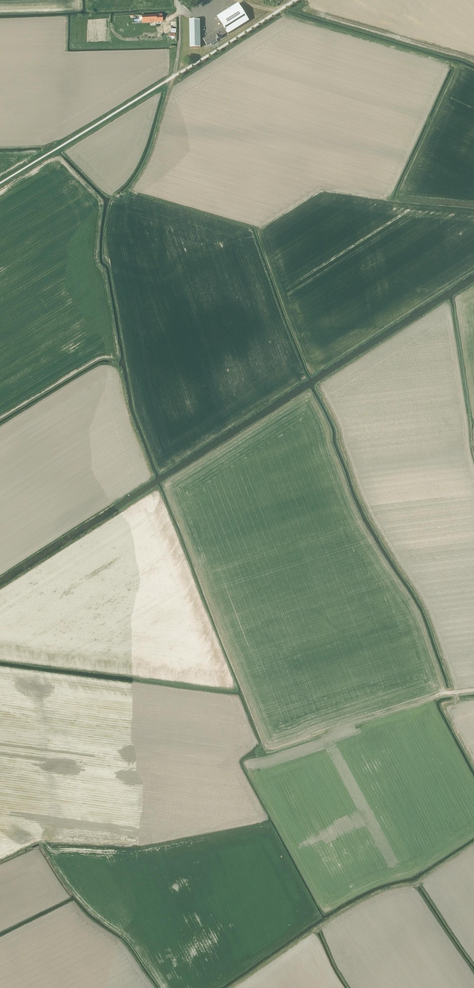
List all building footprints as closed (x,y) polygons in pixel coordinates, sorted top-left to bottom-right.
[(217,17),(224,27),(227,32),(228,34),(249,21),(238,3),(217,17)] [(246,11),(248,15),(251,14),(253,18),(257,16),(252,5),(246,8),(247,11),(246,11)] [(142,23),(162,22),(162,15),(142,16),(142,23)] [(190,47),(201,47),(200,20),(189,20),(190,47)] [(164,23),(165,32),(171,32),(171,36),(176,36),(176,29),(172,29),(171,23),(164,23)] [(216,39),(217,41),(217,40),(221,38),(220,36),(227,32),(224,27),(203,40),(207,45),(210,43),(216,39)]
